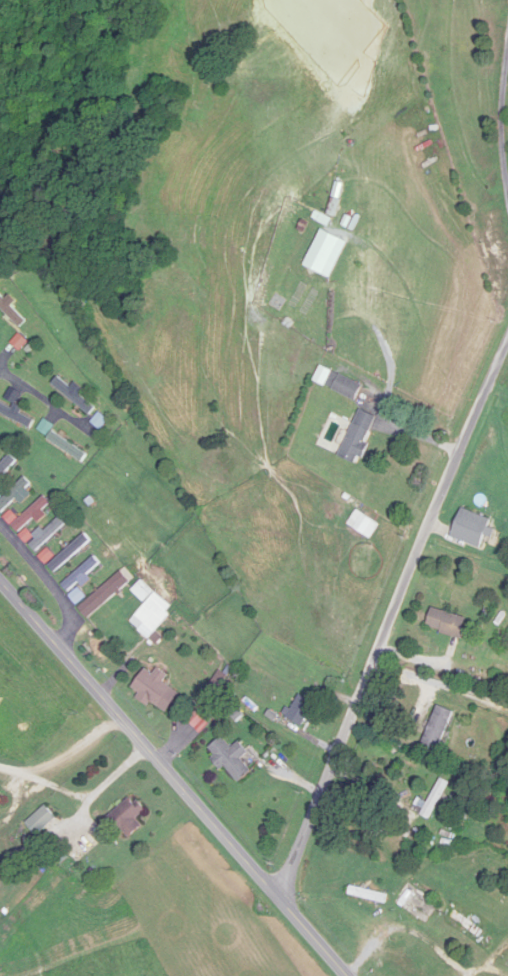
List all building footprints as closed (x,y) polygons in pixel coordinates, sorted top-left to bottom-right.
[(1,294),(0,296),(0,307),(21,328),(28,321),(1,294)] [(359,400),(365,384),(331,371),(325,387),(359,400)] [(53,384),(91,416),(97,408),(59,377),(53,384)] [(0,403),(0,413),(32,427),(36,419),(0,403)] [(341,457),(360,465),(379,417),(360,409),(341,457)] [(88,454),(53,432),(49,440),(84,461),(88,454)] [(18,461),(12,455),(0,467),(0,480),(18,461)] [(26,477),(0,503),(0,511),(2,513),(32,483),(26,477)] [(52,503),(45,496),(13,525),(19,532),(52,503)] [(494,522),(465,508),(452,536),(481,550),(494,522)] [(30,545),(37,552),(68,523),(61,516),(30,545)] [(57,574),(92,540),(84,533),(51,567),(57,574)] [(63,585),(70,592),(102,564),(95,557),(63,585)] [(134,580),(125,569),(79,608),(89,619),(134,580)] [(176,610),(144,580),(133,591),(147,604),(135,617),(145,625),(140,631),(149,639),(176,610)] [(427,628),(461,639),(468,618),(434,608),(427,628)] [(134,690),(141,694),(138,698),(150,706),(152,704),(168,714),(181,694),(164,683),(170,675),(159,668),(155,675),(147,670),(134,690)] [(317,707),(301,693),(284,713),(300,726),(317,707)] [(455,712),(438,705),(422,746),(439,753),(455,712)] [(208,750),(223,769),(226,767),(239,783),(254,772),(243,759),(250,754),(242,742),(232,749),(224,738),(208,750)] [(450,784),(442,780),(422,815),(430,820),(450,784)] [(111,817),(130,840),(145,828),(138,819),(147,811),(136,797),(111,817)] [(27,824),(40,836),(58,817),(45,805),(27,824)] [(442,905),(409,884),(399,900),(431,921),(442,905)] [(452,918),(480,938),(484,932),(456,912),(452,918)]
